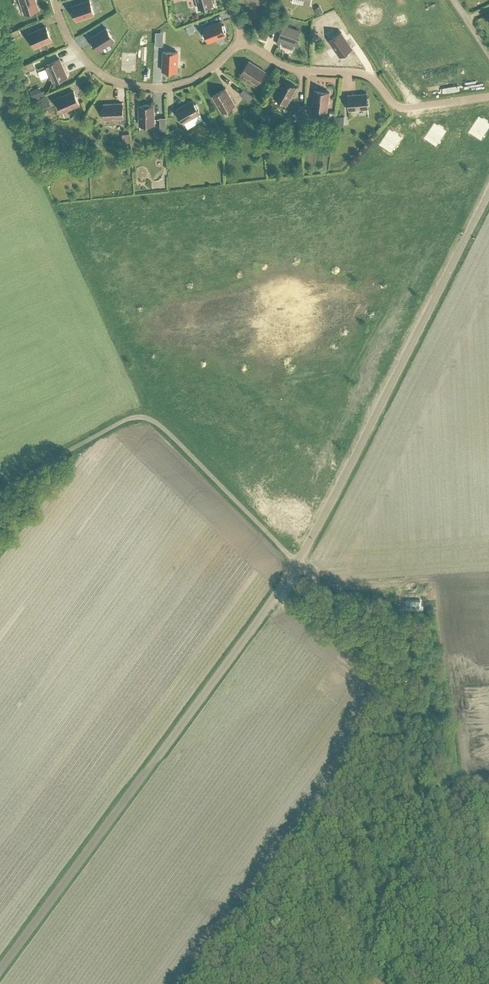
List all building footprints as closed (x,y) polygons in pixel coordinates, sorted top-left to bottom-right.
[(28,12),(30,13),(35,11),(35,9),(39,8),(36,0),(20,0),(24,13),(28,12)] [(72,6),(77,19),(94,15),(90,0),(89,0),(72,6)] [(213,4),(212,0),(197,0),(199,8),(202,7),(204,8),(209,7),(209,5),(213,4)] [(320,5),(315,8),(318,14),(323,11),(320,5)] [(3,21),(1,29),(8,30),(10,23),(3,21)] [(221,24),(221,21),(204,27),(209,42),(225,35),(224,33),(226,30),(224,25),(221,24)] [(281,44),(281,45),(293,49),(300,30),(283,24),(277,42),(281,44)] [(34,47),(52,39),(46,26),(28,33),(34,47)] [(10,38),(21,34),(19,28),(8,32),(10,38)] [(114,40),(107,28),(91,37),(93,41),(92,42),(94,46),(96,46),(98,49),(114,40)] [(264,29),(262,36),(267,38),(270,31),(264,29)] [(329,40),(340,55),(343,53),(345,54),(349,51),(349,49),(352,47),(342,31),(329,40)] [(155,44),(163,45),(163,32),(156,32),(155,44)] [(177,52),(163,51),(162,70),(166,70),(167,71),(171,72),(173,70),(176,70),(177,52)] [(136,53),(122,52),(121,70),(125,70),(126,72),(131,72),(132,71),(136,71),(136,53)] [(53,81),(67,75),(60,58),(46,64),(53,81)] [(25,71),(36,66),(33,60),(22,65),(25,71)] [(257,83),(265,70),(249,60),(241,73),(257,83)] [(287,103),(296,86),(283,79),(274,96),(287,103)] [(38,87),(30,90),(33,98),(41,95),(38,87)] [(222,111),(235,104),(225,87),(212,95),(222,111)] [(240,93),(249,101),(253,96),(244,88),(240,93)] [(321,115),(322,110),(327,110),(330,91),(315,89),(312,108),(314,108),(313,113),(321,115)] [(56,98),(58,101),(57,103),(59,108),(61,108),(62,112),(80,104),(74,90),(56,98)] [(369,97),(367,96),(367,93),(348,94),(349,109),(368,107),(368,104),(369,103),(369,97)] [(47,95),(38,99),(41,106),(50,102),(47,95)] [(200,112),(198,109),(199,107),(196,103),(194,103),(192,99),(176,109),(183,122),(200,112)] [(104,118),(123,117),(122,102),(103,103),(104,118)] [(144,103),(143,105),(139,105),(139,124),(154,124),(154,105),(150,105),(149,103),(144,103)] [(481,139),(488,127),(488,122),(488,120),(484,117),(482,118),(479,115),(468,131),(481,139)] [(160,130),(158,130),(158,139),(167,138),(166,116),(160,116),(160,130)] [(184,136),(201,126),(196,118),(179,127),(184,136)] [(424,138),(436,146),(447,130),(443,128),(444,126),(439,123),(437,124),(434,122),(424,138)] [(399,132),(394,129),(393,130),(389,128),(379,144),(391,152),(402,137),(398,134),(399,132)] [(238,162),(237,152),(228,152),(229,162),(238,162)]
